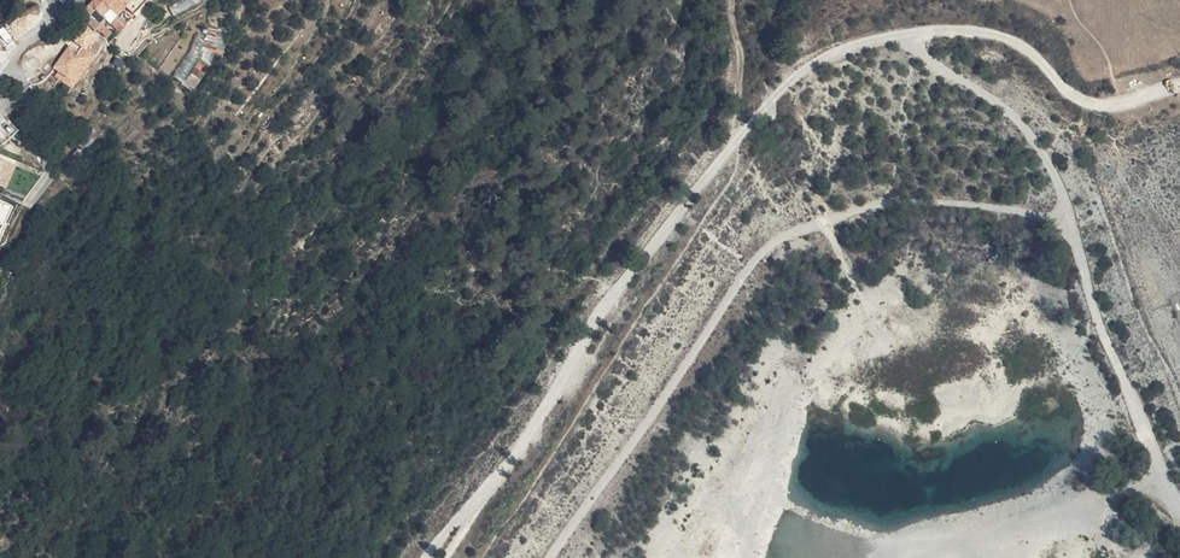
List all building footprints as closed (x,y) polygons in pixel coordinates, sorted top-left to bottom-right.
[(124,31),(130,27),(134,4),(133,0),(131,0),(104,14),(102,11),(79,23),(98,37),(111,31),(114,36),(124,31)] [(121,0),(105,0),(98,4),(102,11),(121,0)] [(102,11),(104,14),(131,0),(121,0),(102,11)] [(130,27),(142,21),(143,19),(134,4),(130,27)] [(142,21),(130,27),(128,38),(130,42),(141,36),(142,21)] [(128,38),(124,31),(114,36),(120,47),(127,43),(128,38)] [(51,68),(73,87),(98,57),(75,38),(51,68)] [(88,146),(92,142),(88,138),(77,149),(83,156),(92,149),(88,146)] [(18,141),(11,148),(16,153),(23,146),(18,141)] [(1,164),(0,165),(0,193),(1,194),(12,169),(1,164)]
